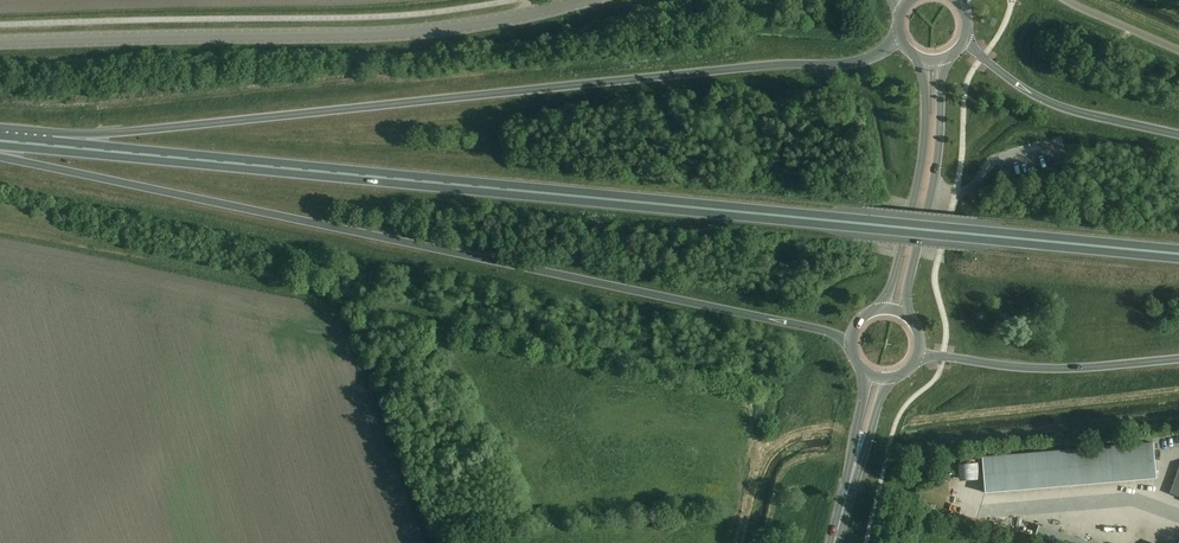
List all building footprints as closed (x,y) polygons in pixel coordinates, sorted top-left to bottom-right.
[(1156,478),(1153,443),(983,457),(986,492),(1156,478)] [(980,479),(978,463),(959,465),(960,481),(980,479)] [(1169,494),(1178,497),(1178,466),(1169,494)]
